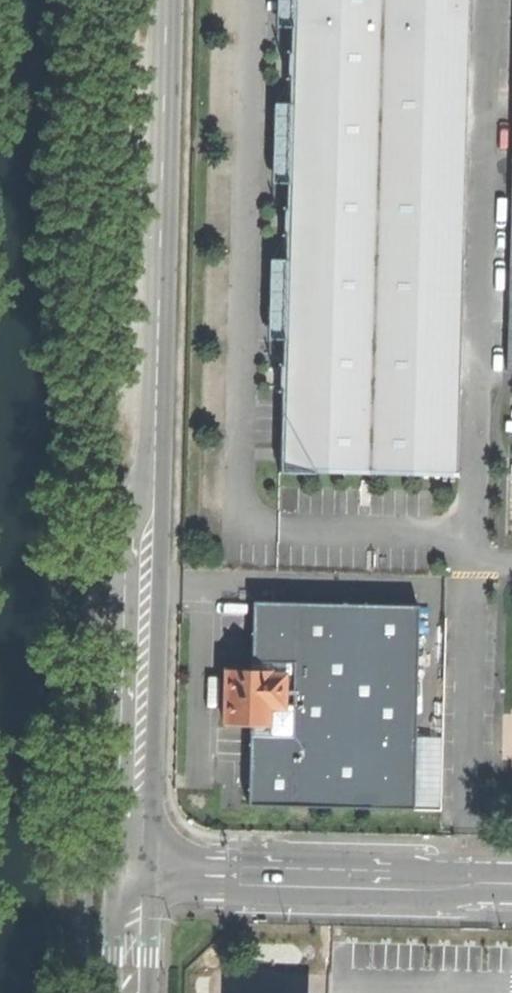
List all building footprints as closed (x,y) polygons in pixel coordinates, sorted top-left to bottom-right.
[(281,471),(452,475),(464,0),(293,0),(281,471)] [(419,603),(254,599),(253,657),(300,658),(298,738),(251,737),(249,803),(414,807),(419,603)] [(264,707),(279,707),(281,675),(265,674),(266,670),(222,668),(220,723),(264,724),(264,707)]
